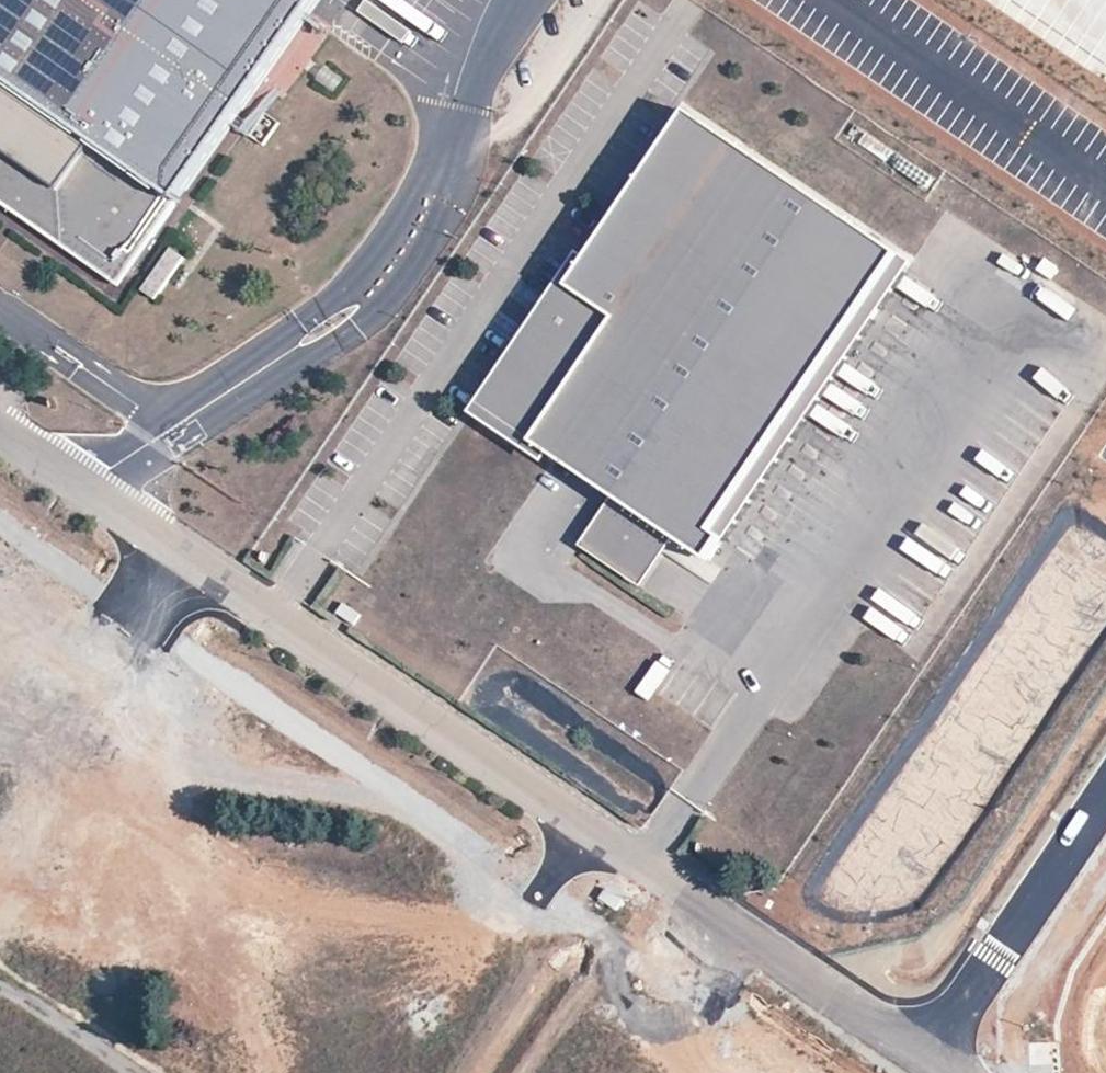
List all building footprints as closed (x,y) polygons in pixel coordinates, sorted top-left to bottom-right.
[(134,266),(177,206),(321,0),(0,0),(0,173),(134,266)] [(572,250),(465,412),(537,461),(543,452),(605,499),(638,521),(700,565),(906,259),(678,108),(579,255),(572,250)] [(0,173),(0,187),(127,276),(134,266),(0,173)] [(154,303),(183,261),(170,252),(141,294),(154,303)] [(631,589),(665,541),(638,521),(605,499),(572,547),(631,589)] [(335,614),(352,625),(359,615),(342,604),(335,614)] [(617,913),(623,903),(606,892),(599,902),(617,913)]
